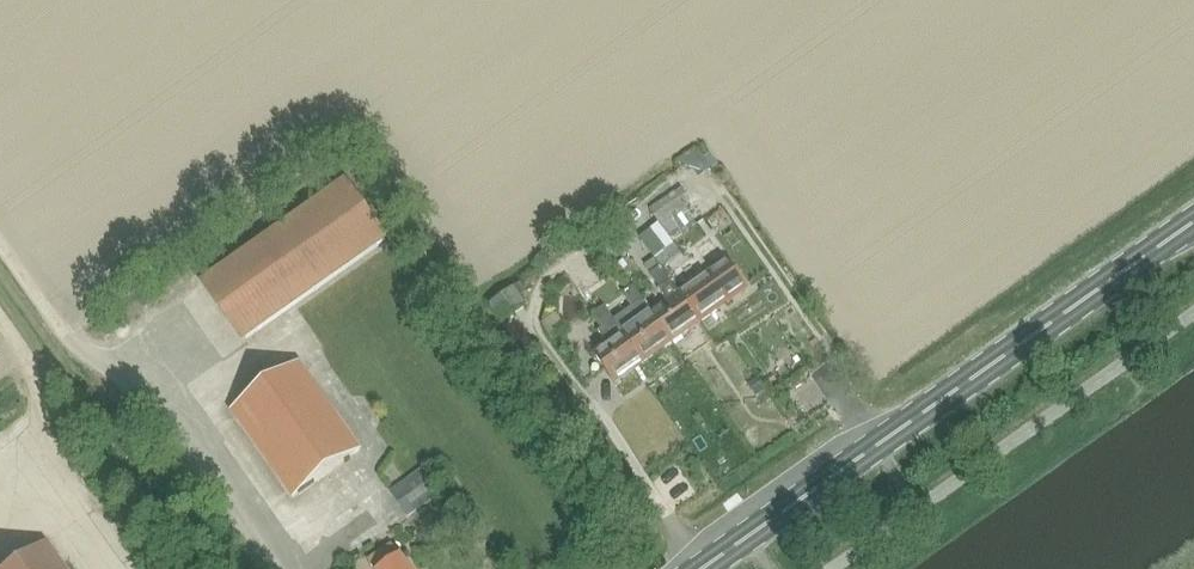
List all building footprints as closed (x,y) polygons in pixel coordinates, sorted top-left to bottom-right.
[(204,280),(246,339),(383,243),(342,184),(204,280)] [(667,235),(693,218),(685,205),(691,201),(682,187),(649,208),(667,235)] [(692,246),(679,254),(688,268),(701,260),(692,246)] [(679,292),(661,266),(651,274),(660,287),(659,288),(667,300),(651,312),(672,342),(701,322),(679,292)] [(708,271),(679,292),(701,322),(730,302),(708,271)] [(651,312),(633,286),(622,293),(632,307),(631,308),(639,320),(623,332),(622,332),(644,363),(672,342),(651,312)] [(500,323),(524,305),(512,288),(488,305),(500,323)] [(622,332),(623,332),(604,306),(594,314),(603,327),(599,331),(607,343),(595,352),(593,352),(615,383),(644,363),(622,332)] [(292,498),(360,450),(299,364),(231,412),(292,498)] [(408,516),(439,494),(421,470),(390,491),(408,516)] [(45,543),(9,568),(63,568),(45,543)] [(400,556),(395,559),(387,548),(368,562),(373,568),(409,568),(400,556)]
